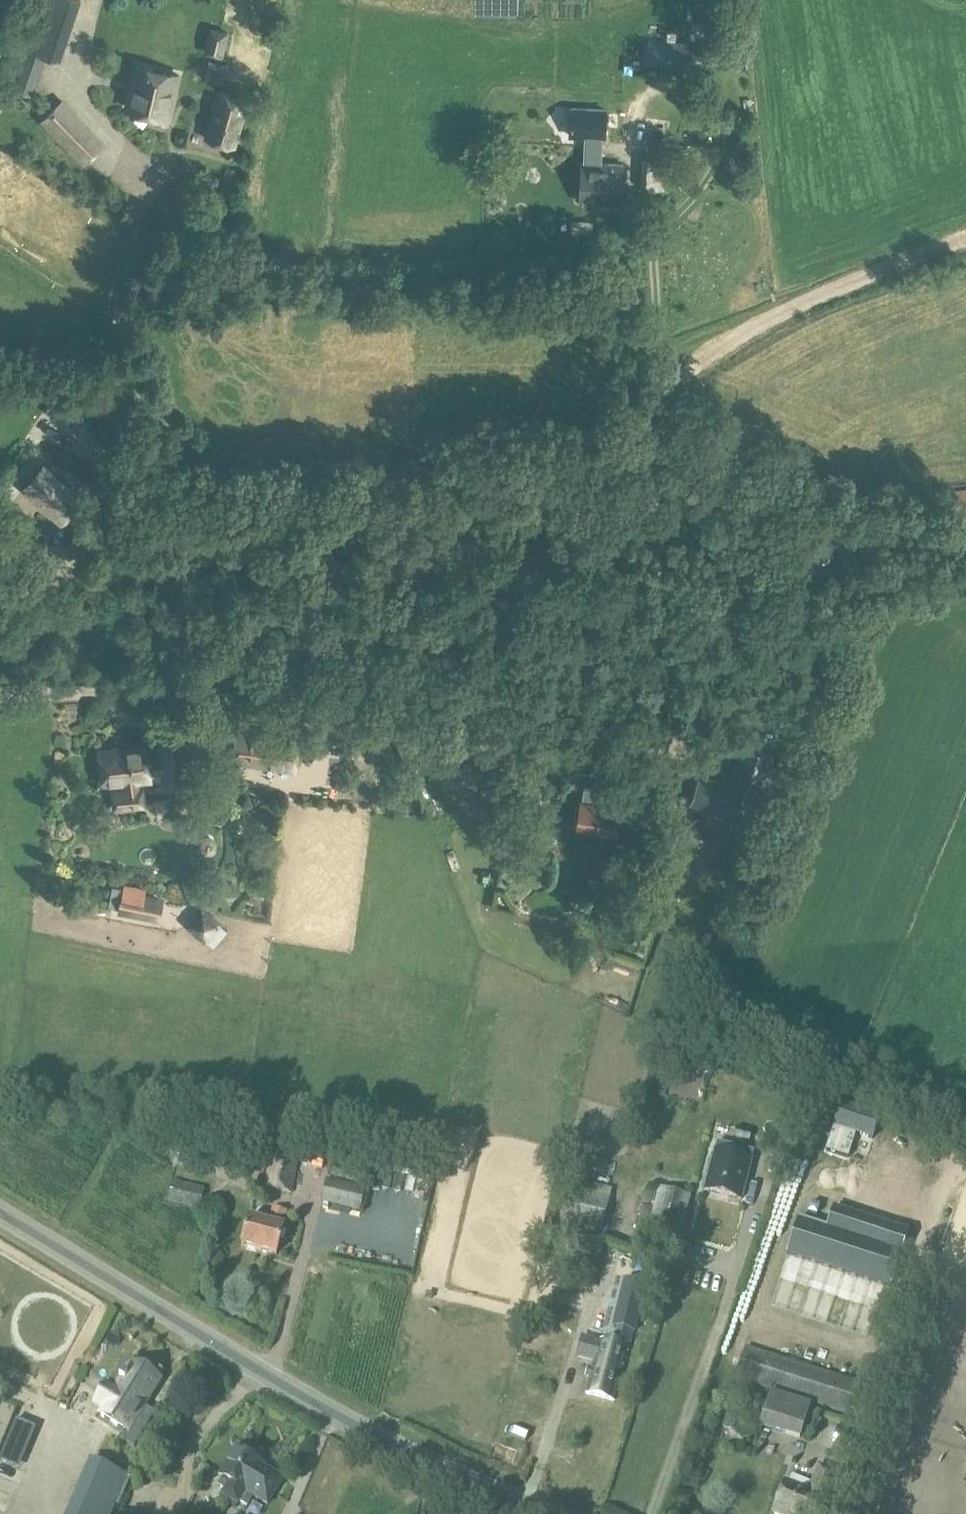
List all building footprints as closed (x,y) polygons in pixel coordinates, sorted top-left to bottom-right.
[(41,1),(76,13),(80,0),(42,0),(41,1)] [(210,25),(204,50),(221,54),(227,29),(210,25)] [(646,64),(702,65),(702,42),(646,42),(646,64)] [(46,54),(27,48),(13,88),(32,95),(46,54)] [(169,117),(179,75),(136,65),(126,107),(169,117)] [(250,99),(218,89),(204,138),(236,147),(250,99)] [(59,102),(40,121),(84,164),(102,147),(59,102)] [(571,110),(570,138),(586,138),(602,139),(604,139),(605,112),(571,110)] [(582,162),(581,201),(605,202),(622,203),(623,164),(600,163),(602,139),(586,138),(585,162),(582,162)] [(660,188),(661,157),(640,156),(640,187),(660,188)] [(95,384),(74,396),(99,442),(120,431),(95,384)] [(34,478),(23,490),(60,522),(81,498),(45,466),(34,478)] [(965,509),(965,487),(947,491),(951,511),(965,509)] [(231,763),(296,772),(301,737),(235,728),(231,763)] [(139,782),(138,778),(150,776),(149,772),(162,770),(164,778),(192,773),(185,731),(163,734),(167,757),(153,759),(151,743),(100,751),(105,783),(124,780),(125,783),(111,785),(114,812),(145,808),(142,785),(141,785),(140,781),(139,782)] [(772,757),(743,747),(732,780),(743,783),(761,789),(772,757)] [(578,764),(576,776),(611,782),(615,759),(616,753),(613,753),(582,748),(581,748),(578,764)] [(701,776),(693,800),(732,813),(743,783),(732,780),(730,786),(701,776)] [(585,784),(582,801),(581,801),(577,826),(616,833),(621,808),(607,806),(610,788),(585,784)] [(610,850),(613,837),(580,828),(577,842),(610,850)] [(113,886),(109,906),(120,908),(119,912),(160,919),(163,899),(145,896),(146,888),(124,884),(124,888),(113,886)] [(724,1107),(733,1109),(738,1091),(729,1089),(724,1107)] [(846,1121),(833,1159),(856,1167),(862,1150),(886,1158),(893,1137),(846,1121)] [(182,1135),(177,1164),(181,1164),(202,1168),(203,1159),(207,1159),(207,1161),(217,1163),(220,1149),(206,1146),(207,1139),(182,1135)] [(714,1151),(703,1193),(742,1202),(753,1161),(752,1160),(754,1152),(717,1143),(715,1151),(714,1151)] [(272,1155),(265,1182),(264,1187),(293,1193),(299,1162),(272,1155)] [(332,1155),(327,1179),(366,1188),(371,1164),(332,1155)] [(253,1161),(237,1158),(235,1169),(250,1172),(253,1161)] [(366,1188),(327,1179),(320,1202),(360,1211),(366,1188)] [(167,1203),(200,1211),(205,1188),(174,1181),(167,1203)] [(691,1196),(660,1188),(659,1188),(649,1228),(681,1236),(691,1196)] [(609,1202),(567,1192),(560,1222),(602,1232),(609,1202)] [(285,1228),(250,1218),(242,1246),(277,1255),(285,1228)] [(890,1255),(788,1221),(777,1255),(878,1290),(890,1255)] [(646,1286),(625,1281),(613,1328),(617,1329),(632,1333),(634,1333),(646,1286)] [(582,1338),(576,1359),(594,1364),(591,1379),(587,1394),(614,1401),(622,1368),(620,1368),(625,1351),(627,1352),(631,1337),(616,1333),(613,1346),(582,1338)] [(746,1346),(735,1381),(848,1416),(859,1383),(746,1346)] [(104,1411),(101,1416),(125,1431),(120,1439),(134,1448),(155,1414),(143,1406),(159,1381),(133,1365),(131,1368),(125,1378),(122,1376),(119,1381),(122,1382),(104,1411)] [(811,1406),(771,1394),(760,1427),(802,1440),(811,1406)] [(722,1424),(727,1428),(732,1428),(736,1424),(736,1418),(732,1415),(726,1414),(723,1418),(722,1424)] [(253,1438),(250,1452),(262,1454),(265,1440),(253,1438)] [(261,1467),(263,1464),(236,1448),(219,1477),(222,1478),(217,1486),(225,1490),(222,1495),(238,1504),(240,1502),(247,1506),(253,1497),(267,1505),(282,1480),(261,1467)] [(28,1469),(5,1459),(0,1470),(0,1513),(8,1513),(28,1469)] [(70,1513),(111,1513),(127,1478),(92,1463),(70,1513)] [(835,1476),(817,1469),(808,1492),(786,1483),(774,1512),(779,1513),(820,1513),(835,1476)]
